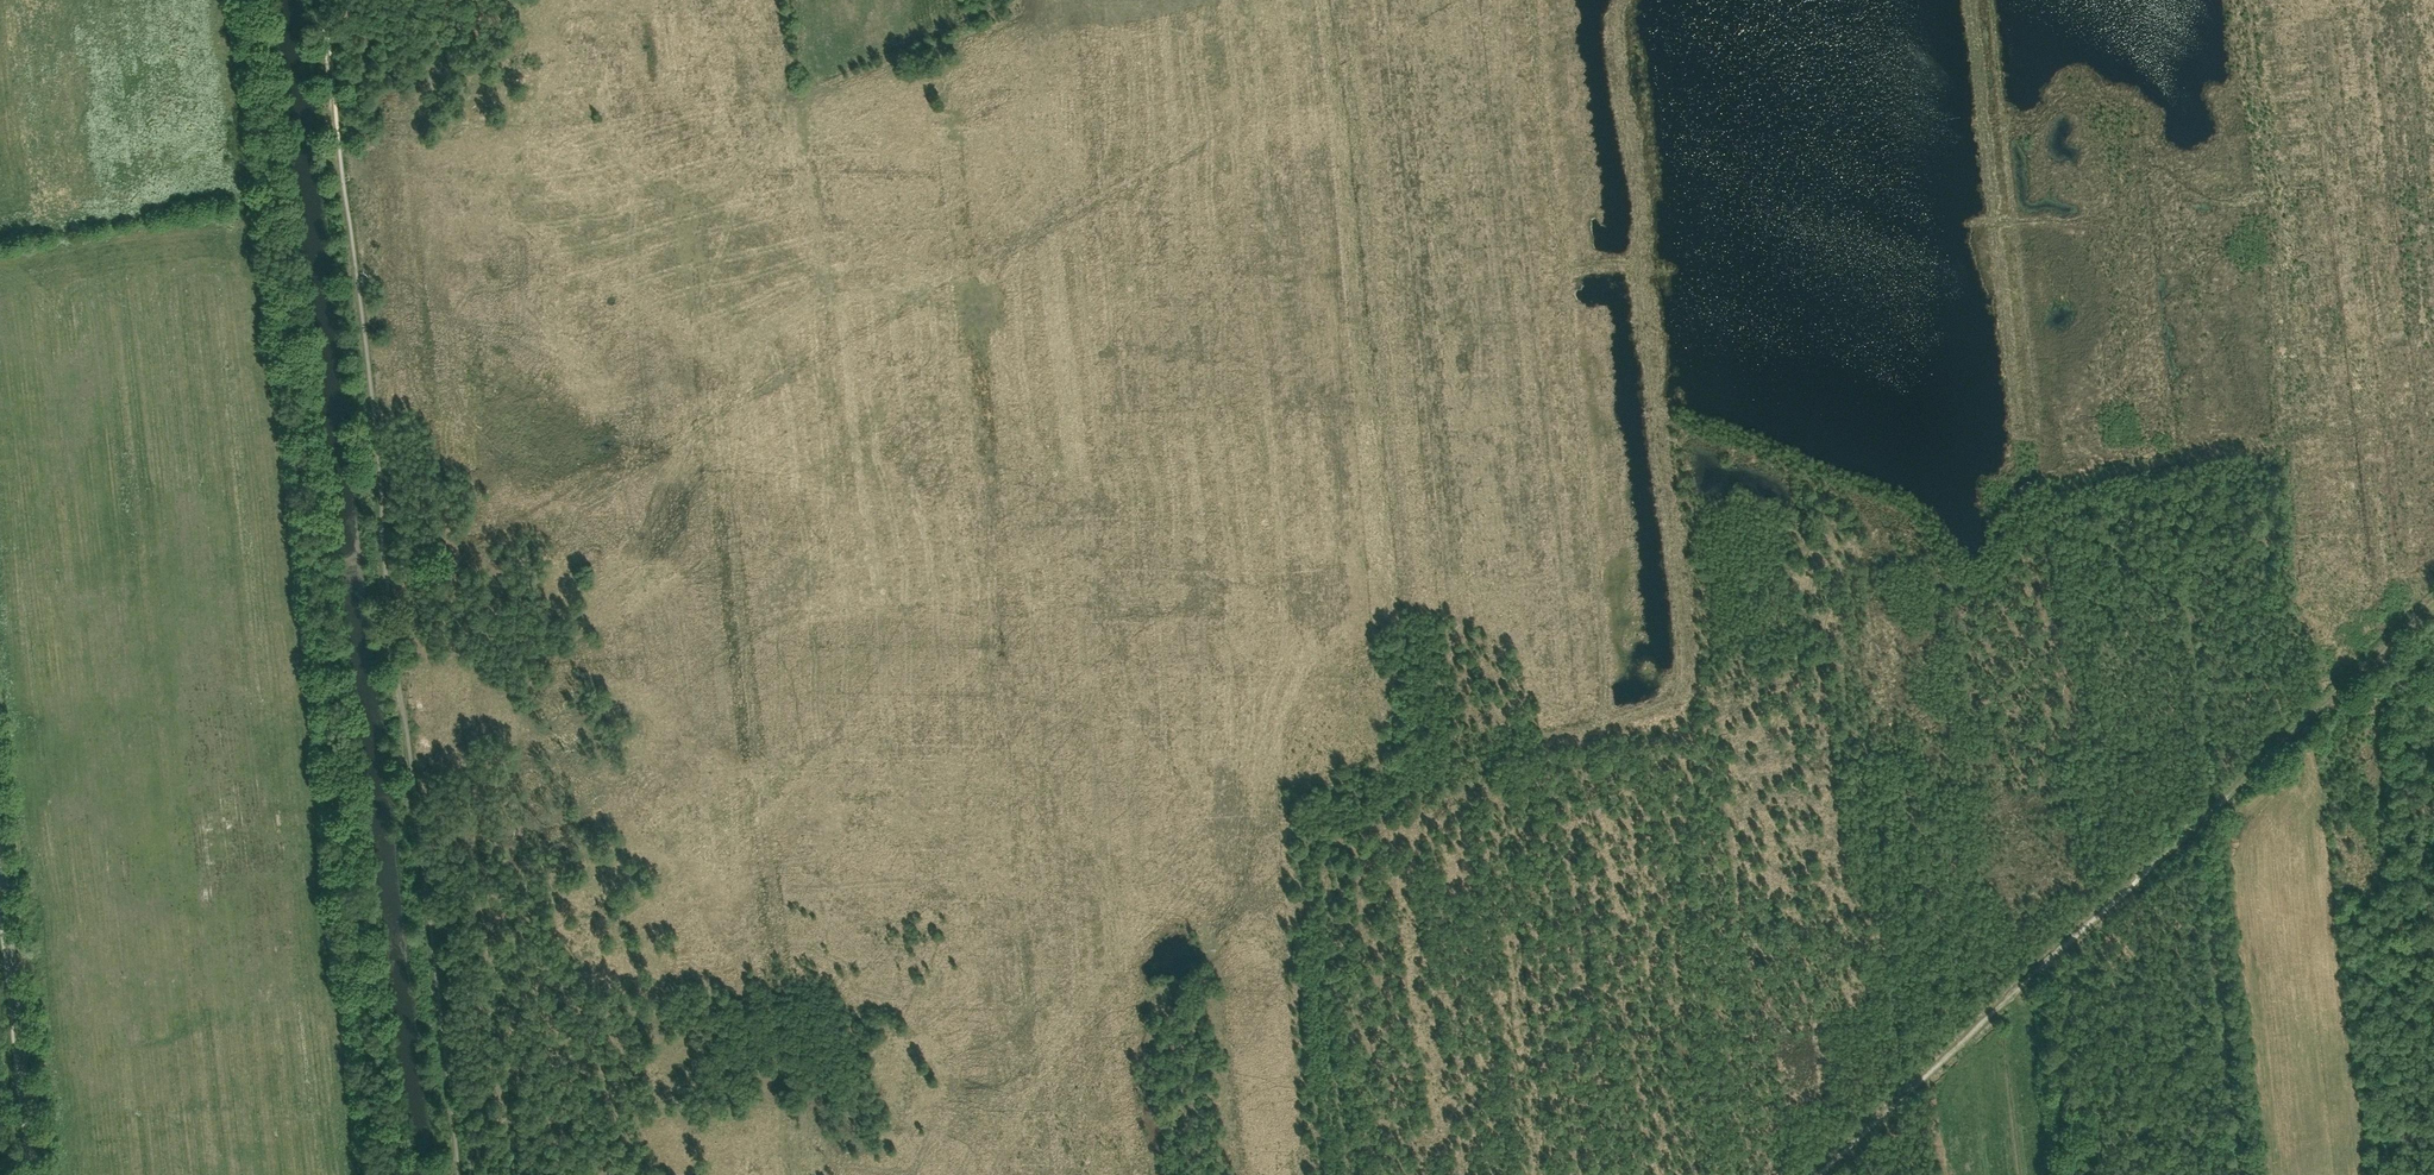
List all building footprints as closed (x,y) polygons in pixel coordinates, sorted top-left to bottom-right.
[(2019,488),(2019,498),(2030,489),(2036,484),(2027,482),(2019,488)]
